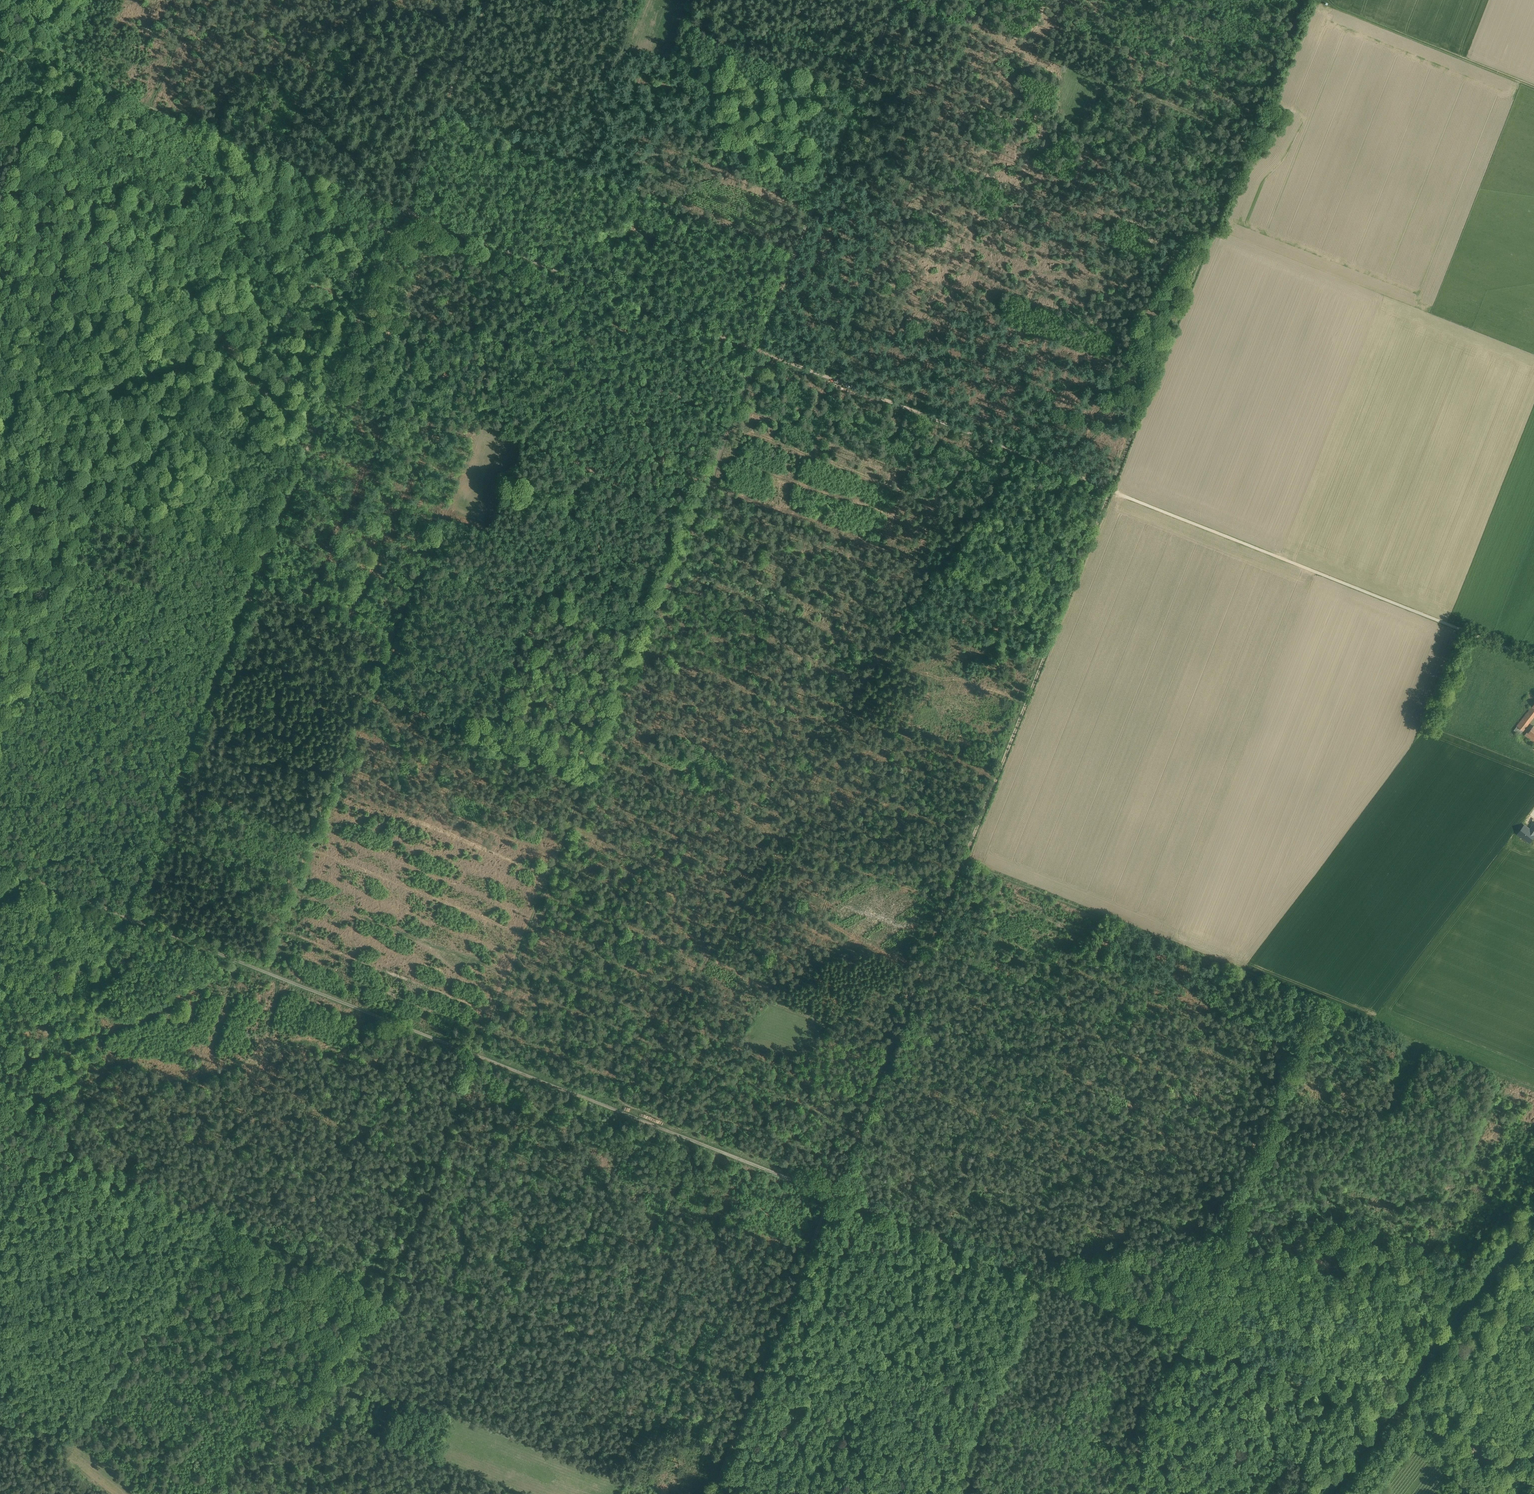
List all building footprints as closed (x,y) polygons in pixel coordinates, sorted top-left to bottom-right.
[(1517,727),(1522,731),(1533,716),(1533,704),(1517,727)] [(1533,726),(1527,733),(1526,733),(1524,735),(1533,743),(1533,727),(1533,726)] [(1533,836),(1533,823),(1530,829),(1525,825),(1518,833),(1530,841),(1533,836)] [(419,1042),(427,1045),(429,1040),(422,1036),(419,1042)]
